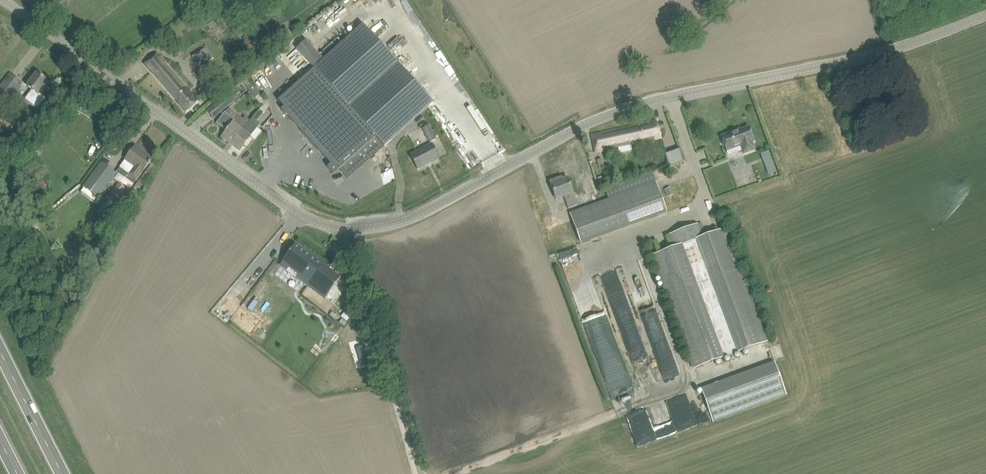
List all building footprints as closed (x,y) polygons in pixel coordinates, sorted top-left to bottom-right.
[(314,68),(324,58),(307,40),(296,49),(314,68)] [(199,47),(192,53),(203,70),(211,65),(209,62),(215,58),(208,46),(201,50),(199,47)] [(157,54),(153,57),(145,64),(187,112),(199,101),(187,89),(188,88),(157,54)] [(314,68),(286,94),(278,101),(284,107),(281,110),(331,165),(328,167),(334,174),(340,169),(348,179),(383,147),(375,137),(376,137),(314,68)] [(4,106),(6,103),(22,82),(10,73),(0,87),(0,103),(4,106)] [(32,90),(25,99),(38,109),(46,98),(40,93),(42,90),(48,82),(37,73),(30,81),(27,86),(32,90)] [(261,93),(247,77),(243,81),(256,97),(261,93)] [(208,83),(203,88),(207,92),(213,97),(219,90),(209,81),(208,83)] [(393,103),(396,106),(404,114),(423,96),(415,87),(409,92),(407,90),(393,103)] [(230,92),(214,104),(221,111),(237,100),(230,92)] [(873,106),(874,113),(875,113),(884,111),(885,109),(885,107),(882,105),(874,107),(874,106),(874,107),(873,106)] [(250,121),(231,144),(240,150),(251,136),(260,124),(257,121),(263,113),(259,110),(250,121)] [(225,112),(217,123),(226,130),(222,136),(231,144),(250,121),(245,117),(243,119),(238,115),(235,120),(225,112)] [(657,121),(592,135),(595,152),(661,138),(659,129),(665,128),(663,123),(658,125),(657,121)] [(430,125),(423,129),(430,142),(437,139),(436,137),(438,136),(435,129),(433,131),(430,125)] [(754,141),(749,127),(735,132),(735,131),(722,136),(723,140),(722,142),(724,146),(725,147),(727,151),(734,148),(735,150),(741,147),(743,154),(755,150),(752,142),(754,141)] [(432,144),(420,150),(411,155),(418,169),(439,158),(432,144)] [(136,146),(130,154),(120,167),(129,174),(128,175),(136,181),(146,167),(149,164),(150,164),(151,163),(150,162),(152,159),(136,146)] [(666,152),(668,163),(684,160),(682,149),(666,152)] [(761,154),(770,175),(778,172),(770,150),(761,154)] [(101,162),(84,186),(98,197),(116,173),(101,162)] [(116,202),(127,188),(119,182),(108,196),(116,202)] [(546,206),(553,204),(555,209),(566,205),(567,207),(574,204),(569,192),(561,195),(556,182),(542,187),(545,194),(542,196),(546,206)] [(666,212),(655,182),(570,213),(581,243),(666,212)] [(694,369),(767,342),(725,229),(703,237),(698,224),(670,235),(674,248),(652,256),(694,369)] [(295,245),(289,253),(280,265),(325,299),(340,278),(295,245)] [(676,375),(639,261),(617,268),(625,294),(633,292),(661,379),(676,375)] [(344,294),(347,308),(358,305),(354,291),(344,294)] [(60,301),(58,308),(64,310),(66,303),(69,297),(62,295),(60,301)] [(626,348),(636,378),(609,386),(613,398),(653,385),(625,295),(608,300),(623,350),(626,348)] [(247,309),(235,323),(259,343),(271,329),(247,309)] [(370,363),(365,346),(359,348),(364,365),(370,363)] [(786,393),(774,362),(701,389),(713,420),(786,393)]
